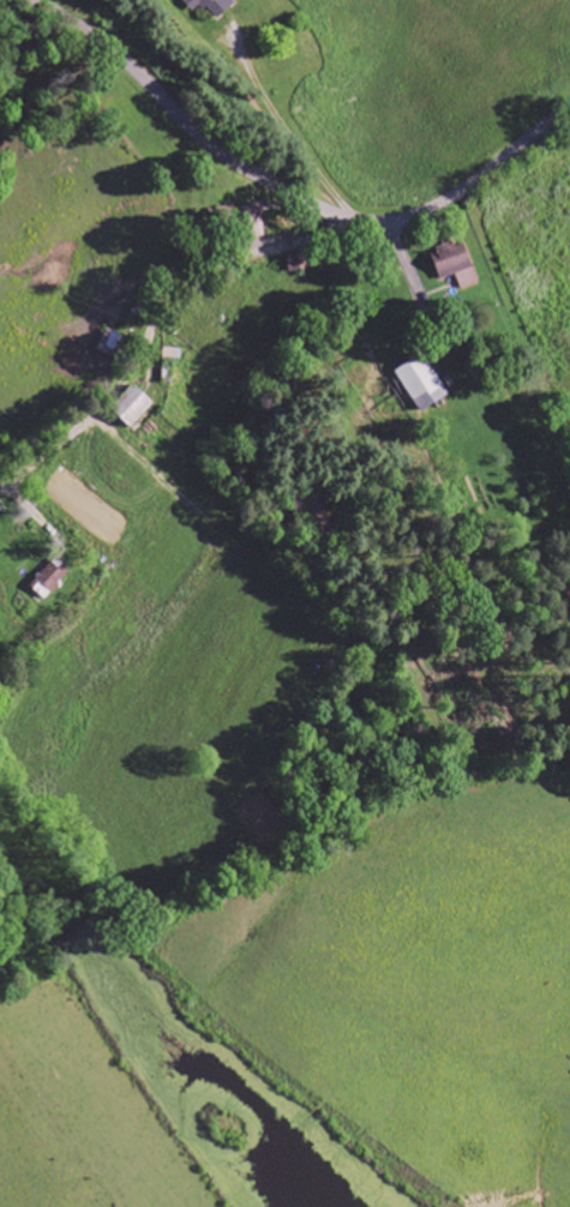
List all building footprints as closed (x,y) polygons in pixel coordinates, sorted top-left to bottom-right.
[(217,23),(236,5),(232,0),(196,0),(217,23)] [(443,281),(458,275),(464,290),(482,284),(468,244),(458,248),(457,244),(433,253),(443,281)] [(126,337),(110,329),(100,351),(116,359),(126,337)] [(422,414),(452,398),(428,356),(399,372),(422,414)] [(135,428),(157,404),(137,386),(115,410),(135,428)] [(73,572),(60,560),(34,588),(47,600),(73,572)]
